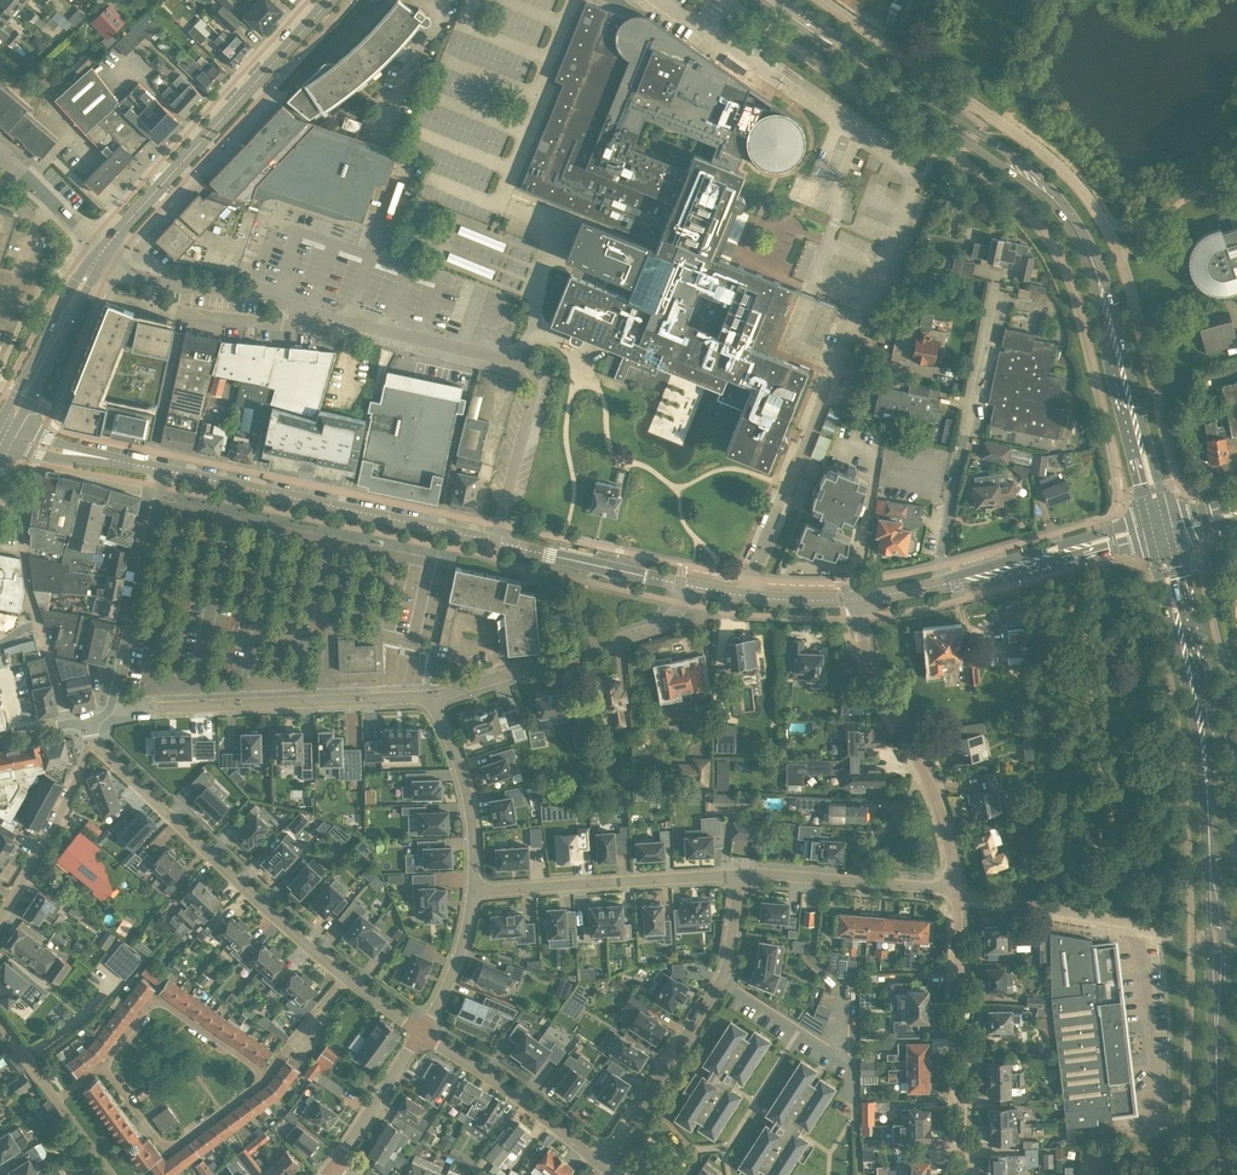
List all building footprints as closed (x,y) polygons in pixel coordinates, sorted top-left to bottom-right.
[(19,0),(0,0),(0,5),(12,15),(17,9),(19,11),(25,5),(19,0)] [(54,8),(59,13),(59,12),(65,6),(58,0),(45,0),(54,8)] [(229,10),(234,5),(229,0),(218,0),(229,10)] [(252,3),(273,22),(283,11),(271,0),(253,0),(251,2),(252,3)] [(401,42),(406,47),(412,41),(415,37),(416,36),(411,31),(420,20),(423,23),(424,23),(425,23),(426,23),(427,23),(428,22),(429,21),(430,20),(430,19),(430,18),(429,17),(429,16),(428,15),(418,8),(415,12),(400,0),(397,0),(392,6),(388,10),(383,17),(378,22),(372,28),(367,34),(361,40),(357,43),(353,47),(345,54),(337,61),(333,64),(332,63),(331,62),(330,62),(329,62),(328,61),(326,62),(325,62),(324,63),(323,63),(314,72),(288,99),(310,118),(323,109),(324,109),(341,97),(350,90),(361,81),(369,75),(372,71),(381,63),(386,58),(395,50),(401,42)] [(637,14),(636,14),(633,14),(631,15),(629,16),(626,17),(586,1),(554,80),(563,83),(544,130),(543,130),(520,188),(658,244),(655,250),(651,248),(652,245),(582,217),(565,258),(632,285),(627,297),(573,275),(572,275),(570,274),(570,276),(560,299),(550,323),(570,331),(571,331),(569,335),(569,336),(569,337),(569,338),(570,339),(571,340),(572,341),(577,343),(578,343),(579,343),(581,342),(582,341),(582,340),(584,336),(585,337),(624,353),(614,377),(623,380),(629,364),(655,374),(658,366),(720,391),(716,399),(725,402),(742,409),(733,432),(726,450),(765,466),(767,467),(775,447),(779,448),(780,448),(781,448),(782,448),(783,447),(784,447),(785,446),(786,441),(787,440),(787,439),(787,438),(786,437),(785,436),(784,435),(781,434),(800,386),(800,385),(802,386),(808,370),(809,368),(800,365),(799,366),(767,353),(793,289),(793,288),(779,282),(780,281),(774,279),(774,280),(761,275),(762,274),(756,272),(755,272),(743,267),(723,258),(719,257),(722,250),(735,219),(726,215),(730,206),(737,209),(738,209),(739,209),(741,209),(741,208),(742,207),(744,203),(744,202),(744,201),(744,200),(744,198),(743,198),(741,196),(735,194),(743,173),(735,170),(738,163),(742,155),(751,159),(752,158),(754,159),(756,161),(758,163),(760,164),(762,166),(765,167),(767,168),(769,168),(772,169),(775,169),(779,169),(781,168),(785,167),(790,165),(792,164),(794,162),(796,160),(799,157),(800,156),(801,153),(803,150),(803,148),(804,145),(804,143),(805,140),(804,137),(804,134),(804,132),(802,128),(801,126),(800,123),(798,121),(796,119),(794,117),(791,115),(790,114),(772,102),(771,103),(769,108),(753,101),(755,96),(747,93),(749,88),(750,87),(649,17),(647,16),(645,15),(643,14),(640,14),(637,14)] [(262,33),(273,22),(252,3),(242,14),(262,33)] [(0,5),(0,27),(21,45),(18,42),(23,35),(7,21),(12,15),(0,5)] [(125,22),(110,5),(92,22),(105,36),(101,40),(108,48),(117,39),(112,34),(125,22)] [(223,6),(215,15),(232,32),(240,23),(223,6)] [(32,9),(31,11),(47,25),(48,24),(58,33),(63,27),(66,30),(72,24),(59,12),(59,13),(54,8),(44,19),(32,9)] [(43,30),(47,25),(31,11),(26,16),(43,30)] [(147,14),(134,26),(147,39),(156,40),(154,35),(157,32),(149,24),(153,20),(147,14)] [(147,39),(134,26),(124,36),(135,47),(145,37),(147,39)] [(194,26),(188,32),(201,44),(207,38),(194,26)] [(21,45),(0,27),(0,37),(13,48),(14,46),(17,49),(21,45)] [(251,46),(238,34),(228,44),(242,56),(251,46)] [(125,56),(135,47),(124,36),(115,45),(125,56)] [(219,54),(232,67),(242,56),(228,44),(219,36),(214,42),(222,50),(219,54)] [(39,39),(34,44),(42,51),(47,45),(39,39)] [(28,65),(35,57),(27,51),(21,58),(28,65)] [(94,61),(86,53),(72,67),(80,74),(94,61)] [(201,63),(197,59),(195,61),(196,62),(197,61),(201,64),(200,66),(218,82),(227,72),(214,60),(210,63),(206,59),(201,63)] [(195,80),(208,92),(218,82),(200,66),(201,64),(197,61),(196,62),(195,61),(189,67),(185,71),(195,80)] [(150,138),(124,113),(115,104),(118,101),(91,66),(54,100),(81,130),(108,156),(95,170),(87,178),(86,180),(85,181),(98,194),(150,138)] [(189,84),(180,75),(176,80),(173,83),(177,87),(180,84),(185,89),(180,94),(194,107),(204,97),(189,84)] [(1,125),(19,140),(41,159),(56,141),(24,113),(28,108),(0,84),(0,126),(1,125)] [(171,103),(185,117),(194,107),(180,94),(176,98),(171,93),(173,90),(169,86),(168,88),(162,94),(172,103),(171,103)] [(175,89),(173,90),(171,93),(176,98),(180,94),(175,89)] [(146,90),(124,113),(150,138),(157,145),(179,122),(146,90)] [(362,222),(375,186),(385,189),(398,152),(362,140),(295,117),(283,105),(216,175),(209,182),(216,188),(207,196),(206,196),(204,198),(198,193),(156,240),(177,260),(186,261),(188,262),(238,272),(243,258),(253,228),(260,206),(257,205),(251,203),(252,200),(256,190),(257,187),(362,222)] [(358,133),(362,122),(345,116),(342,127),(358,133)] [(960,212),(962,202),(946,198),(942,216),(951,218),(953,211),(960,212)] [(1228,214),(1232,228),(1223,231),(1210,235),(1204,238),(1200,241),(1197,245),(1193,252),(1192,257),(1191,262),(1191,266),(1193,274),(1196,279),(1200,284),(1205,288),(1209,289),(1216,291),(1219,291),(1223,291),(1233,288),(1233,287),(1236,286),(1236,205),(1228,214)] [(1,265),(16,218),(12,214),(13,212),(3,209),(0,208),(0,265),(1,265)] [(504,250),(507,241),(461,224),(458,232),(504,250)] [(981,256),(987,258),(987,259),(998,261),(1001,261),(1000,265),(1011,268),(1014,253),(1021,255),(1021,257),(1022,257),(1018,272),(1030,275),(1033,258),(1032,257),(1032,255),(1030,251),(1027,250),(1029,244),(1006,239),(1007,236),(1001,235),(1001,238),(992,236),(990,245),(984,244),(981,256)] [(450,251),(447,259),(493,277),(496,268),(450,251)] [(959,273),(961,268),(963,259),(955,257),(951,272),(959,273)] [(1039,292),(1041,286),(1031,284),(1029,290),(1039,292)] [(1019,289),(1017,299),(1032,302),(1034,292),(1019,289)] [(134,312),(106,300),(68,395),(68,396),(66,403),(69,404),(69,405),(62,422),(89,428),(89,429),(95,430),(150,441),(174,330),(176,321),(171,320),(167,319),(139,313),(134,312)] [(1229,313),(1198,321),(1206,353),(1236,345),(1236,342),(1229,313)] [(899,322),(890,361),(904,364),(905,358),(911,359),(916,360),(917,364),(923,365),(926,362),(927,362),(934,364),(934,361),(940,363),(947,332),(931,329),(918,326),(920,321),(909,318),(907,324),(899,322)] [(1047,376),(1054,343),(1034,339),(1035,334),(1005,328),(1001,346),(1005,346),(1004,351),(999,350),(989,399),(994,400),(989,425),(1057,439),(1063,409),(1055,407),(1061,379),(1047,376)] [(205,337),(185,332),(165,424),(161,444),(191,450),(212,373),(222,341),(205,337)] [(237,342),(222,341),(212,373),(259,383),(266,385),(277,347),(278,346),(269,345),(266,345),(266,344),(262,343),(262,344),(250,343),(240,342),(240,341),(237,341),(237,342)] [(315,349),(315,350),(305,349),(293,348),(294,347),(290,347),(290,348),(277,347),(266,385),(266,386),(275,389),(271,403),(317,417),(319,410),(336,352),(319,351),(319,349),(315,349)] [(602,372),(608,374),(615,356),(609,354),(602,372)] [(210,393),(221,396),(226,379),(214,376),(210,393)] [(941,419),(943,412),(937,411),(939,399),(941,390),(929,387),(929,389),(910,385),(908,392),(893,389),(894,382),(881,379),(880,386),(879,386),(874,407),(877,407),(876,410),(876,413),(882,414),(883,411),(890,413),(891,410),(907,414),(906,417),(934,422),(935,418),(941,419)] [(237,405),(254,408),(249,431),(238,429),(237,435),(235,434),(230,457),(230,458),(252,463),(258,434),(263,435),(273,388),(242,382),(237,405)] [(372,412),(358,478),(357,482),(367,484),(367,485),(368,485),(367,488),(436,502),(436,503),(437,503),(437,502),(457,411),(462,413),(465,393),(401,384),(399,384),(385,382),(380,402),(376,401),(371,400),(370,400),(368,411),(372,412)] [(1231,436),(1236,435),(1236,382),(1222,385),(1229,426),(1231,436)] [(821,430),(833,434),(842,410),(831,405),(821,430)] [(272,407),(263,452),(262,454),(274,457),(273,462),(299,468),(300,462),(314,465),(313,470),(339,476),(340,471),(354,474),(366,420),(319,410),(317,417),(316,420),(272,407)] [(481,463),(482,460),(480,459),(489,421),(466,415),(456,454),(458,455),(455,465),(479,471),(481,463)] [(945,417),(943,440),(951,441),(953,417),(945,417)] [(1209,462),(1228,460),(1225,437),(1231,436),(1229,426),(1216,427),(1215,421),(1204,422),(1209,462)] [(221,448),(225,449),(229,428),(214,424),(212,433),(210,432),(211,424),(203,422),(197,451),(219,456),(221,448)] [(820,433),(811,455),(822,459),(831,437),(820,433)] [(982,441),(979,457),(991,459),(1008,463),(1011,448),(982,441)] [(1065,466),(1072,464),(1067,452),(1051,454),(1052,459),(1062,457),(1065,466)] [(1047,455),(1035,453),(1031,472),(1044,474),(1047,455)] [(822,552),(820,555),(835,559),(836,557),(846,559),(849,540),(830,533),(835,522),(840,524),(841,523),(849,526),(850,521),(852,522),(858,511),(862,501),(865,489),(864,489),(866,483),(858,480),(859,479),(851,476),(855,467),(848,464),(844,473),(837,470),(836,472),(829,468),(827,474),(825,473),(819,484),(815,493),(812,505),(813,506),(811,511),(819,514),(819,516),(824,518),(820,529),(806,523),(795,550),(812,557),(815,549),(822,552)] [(1028,468),(1014,464),(1012,470),(1020,474),(1020,478),(1027,478),(1028,468)] [(39,471),(32,504),(52,508),(58,476),(58,475),(45,472),(39,471)] [(450,504),(450,506),(472,510),(479,477),(458,472),(450,504)] [(1071,495),(1065,480),(1058,483),(1054,473),(1038,479),(1048,504),(1071,495)] [(52,508),(49,528),(66,532),(69,533),(82,481),(58,476),(52,508)] [(82,481),(69,533),(66,544),(96,550),(99,539),(105,512),(112,489),(110,489),(83,480),(82,481)] [(998,483),(985,485),(985,483),(970,485),(971,498),(974,498),(975,507),(992,504),(993,507),(1003,505),(1002,500),(1016,498),(1014,480),(998,482),(998,483)] [(621,496),(617,495),(619,486),(596,481),(589,509),(603,512),(616,516),(621,496)] [(138,497),(112,489),(105,512),(113,514),(112,523),(110,523),(107,539),(125,542),(130,544),(133,531),(134,524),(136,525),(137,519),(135,518),(140,498),(138,497)] [(890,550),(891,550),(906,552),(906,550),(911,551),(914,548),(915,541),(913,538),(908,537),(910,528),(910,526),(918,523),(915,516),(923,510),(923,509),(923,506),(884,499),(882,515),(886,515),(885,518),(879,517),(876,535),(880,536),(878,548),(879,548),(881,552),(887,553),(890,550)] [(52,508),(32,504),(31,523),(49,528),(52,508)] [(49,528),(31,523),(30,544),(61,552),(66,532),(49,528)] [(65,546),(62,562),(70,564),(69,570),(124,575),(129,551),(128,551),(117,548),(118,543),(99,539),(96,550),(95,553),(65,546)] [(22,575),(21,567),(20,557),(0,553),(0,608),(21,612),(25,594),(22,575)] [(70,564),(62,562),(29,554),(33,589),(35,589),(60,591),(120,597),(121,595),(124,575),(69,570),(70,564)] [(456,567),(449,598),(504,610),(508,653),(540,650),(535,592),(527,591),(528,586),(520,584),(521,580),(456,567)] [(100,611),(99,615),(115,619),(120,598),(104,596),(104,598),(96,596),(93,610),(100,611)] [(456,606),(448,604),(439,644),(447,646),(456,606)] [(112,621),(81,615),(40,608),(45,625),(56,628),(54,636),(58,637),(55,647),(59,647),(58,653),(105,664),(111,637),(114,622),(112,621)] [(1025,622),(1005,624),(1008,656),(1007,656),(1007,664),(1024,663),(1023,656),(1028,655),(1025,622)] [(945,670),(960,669),(960,665),(959,658),(961,657),(958,626),(945,627),(945,629),(940,629),(940,628),(926,629),(927,634),(920,634),(921,645),(928,645),(929,661),(931,661),(932,672),(945,671),(945,670)] [(356,643),(356,635),(339,636),(340,673),(376,671),(375,642),(356,643)] [(760,648),(759,638),(753,639),(741,640),(740,638),(737,636),(732,637),(730,639),(730,641),(728,642),(730,651),(727,652),(728,659),(730,659),(731,668),(734,667),(735,669),(740,668),(740,666),(745,666),(745,668),(748,673),(753,672),(755,667),(755,665),(756,664),(757,664),(755,648),(760,648)] [(34,640),(25,642),(28,651),(37,649),(34,640)] [(814,653),(802,653),(803,640),(793,640),(792,654),(790,654),(789,669),(792,669),(792,670),(808,671),(808,679),(810,679),(810,685),(818,685),(819,680),(821,680),(822,653),(814,653)] [(44,657),(43,657),(40,652),(23,653),(25,663),(29,685),(34,684),(35,687),(33,687),(39,717),(58,713),(52,684),(51,684),(44,657)] [(96,705),(87,662),(55,655),(63,680),(67,679),(71,710),(96,705)] [(670,665),(667,661),(661,663),(659,667),(658,667),(660,675),(654,676),(655,684),(661,683),(663,695),(674,693),(675,701),(680,704),(680,703),(689,702),(690,702),(693,698),(691,690),(704,688),(700,669),(702,668),(701,661),(675,666),(675,665),(671,666),(671,665),(670,665)] [(980,682),(978,664),(966,665),(968,683),(980,682)] [(626,688),(623,688),(621,679),(598,682),(602,711),(612,710),(615,727),(626,726),(624,708),(626,708),(625,701),(628,700),(626,688)] [(540,716),(566,712),(565,704),(572,703),(570,691),(563,693),(563,692),(552,693),(551,692),(546,693),(546,695),(536,696),(538,703),(532,704),(534,717),(537,717),(540,716)] [(859,703),(843,702),(843,717),(858,718),(859,703)] [(522,723),(517,707),(502,712),(503,716),(498,717),(496,710),(496,709),(494,709),(494,710),(486,712),(485,712),(476,715),(475,715),(467,718),(465,718),(466,719),(471,738),(472,739),(473,739),(481,736),(482,737),(483,737),(483,736),(491,734),(493,734),(492,733),(501,730),(502,730),(502,729),(501,729),(500,724),(505,723),(507,728),(522,723)] [(537,717),(534,717),(526,719),(528,726),(531,747),(545,745),(540,716),(537,717)] [(875,723),(861,723),(861,726),(857,726),(857,722),(841,722),(841,757),(843,757),(843,760),(843,763),(857,763),(857,759),(864,759),(864,750),(860,748),(860,745),(883,745),(883,735),(875,735),(875,723)] [(718,725),(717,751),(735,751),(736,725),(718,725)] [(418,728),(382,729),(382,741),(365,741),(366,761),(383,760),(383,752),(390,752),(390,760),(401,760),(401,752),(418,751),(418,728)] [(572,731),(575,747),(588,745),(585,729),(572,731)] [(236,753),(237,766),(250,766),(250,760),(261,759),(260,733),(259,733),(259,731),(250,731),(250,733),(242,733),(242,752),(236,753)] [(312,768),(311,741),(302,741),(301,731),(293,731),(285,731),(277,732),(277,741),(274,741),(274,752),(278,752),(278,761),(302,760),(302,768),(312,768)] [(320,741),(319,741),(319,744),(321,764),(345,764),(345,770),(353,770),(353,778),(361,778),(360,749),(342,750),(342,738),(342,736),(333,736),(333,731),(320,731),(320,741)] [(956,752),(958,763),(982,758),(980,750),(986,748),(983,733),(957,738),(959,752),(956,752)] [(169,734),(155,734),(155,758),(192,757),(191,755),(196,755),(196,758),(214,757),(214,740),(196,741),(196,743),(191,743),(191,734),(177,734),(169,734)] [(41,743),(46,769),(47,769),(20,819),(39,830),(65,784),(70,762),(70,760),(76,759),(72,738),(65,740),(65,738),(41,743)] [(41,743),(0,751),(0,816),(12,822),(30,789),(28,788),(29,786),(28,783),(37,781),(39,779),(37,771),(46,769),(41,743)] [(517,769),(513,758),(516,757),(512,747),(491,754),(493,761),(483,765),(484,768),(482,769),(485,778),(487,778),(488,781),(511,773),(510,771),(517,769)] [(843,763),(843,760),(807,760),(807,762),(786,763),(787,792),(803,792),(803,774),(840,773),(840,785),(852,785),(853,787),(854,790),(856,791),(861,791),(863,790),(865,787),(865,785),(883,785),(883,768),(857,769),(857,763),(843,763)] [(1066,767),(1064,760),(1057,761),(1058,768),(1066,767)] [(991,763),(979,766),(980,771),(992,769),(991,763)] [(709,772),(692,770),(692,765),(679,764),(678,777),(691,778),(691,785),(708,786),(709,772)] [(238,782),(244,778),(235,768),(230,773),(238,782)] [(122,808),(107,770),(87,777),(102,816),(122,808)] [(214,780),(203,770),(191,783),(201,792),(195,798),(204,806),(202,807),(203,807),(204,807),(207,810),(207,811),(208,810),(216,818),(228,806),(208,786),(214,780)] [(441,787),(441,785),(439,785),(439,779),(426,779),(426,772),(406,772),(406,785),(413,785),(413,798),(442,797),(442,795),(443,795),(443,787),(441,787)] [(971,812),(974,813),(976,813),(977,817),(999,813),(998,804),(1002,803),(1000,794),(998,780),(982,783),(983,791),(968,793),(970,803),(972,802),(972,806),(970,808),(971,812)] [(515,820),(511,798),(522,796),(520,787),(505,790),(507,798),(491,800),(490,800),(490,801),(491,801),(492,809),(492,810),(493,814),(492,814),(493,814),(494,823),(494,824),(495,824),(514,820),(514,821),(515,821),(515,819),(515,820)] [(376,800),(375,788),(365,788),(366,800),(376,800)] [(636,789),(637,801),(645,801),(644,789),(636,789)] [(611,794),(604,794),(606,809),(613,810),(611,794)] [(795,796),(795,808),(824,808),(824,796),(795,796)] [(867,819),(867,806),(865,806),(865,803),(843,802),(843,803),(833,802),(832,813),(842,813),(842,821),(864,822),(864,819),(867,819)] [(261,810),(255,805),(245,815),(251,820),(236,835),(242,840),(240,841),(246,847),(247,845),(249,847),(255,840),(257,842),(264,834),(263,832),(269,826),(257,815),(261,810)] [(448,831),(447,811),(419,812),(419,831),(448,831)] [(139,813),(120,832),(135,847),(156,825),(149,818),(147,820),(139,813)] [(288,826),(295,833),(307,820),(300,814),(288,826)] [(89,820),(84,826),(97,836),(101,831),(102,830),(89,820)] [(753,823),(733,821),(731,838),(752,840),(752,832),(757,833),(758,824),(753,824),(753,823)] [(8,836),(12,830),(0,823),(0,847),(14,856),(16,852),(15,851),(14,848),(18,842),(8,836)] [(329,829),(334,834),(342,827),(335,823),(329,829)] [(616,861),(614,839),(627,838),(626,826),(619,826),(620,832),(614,833),(614,832),(597,833),(599,862),(616,861)] [(704,855),(714,854),(713,842),(721,842),(719,826),(711,826),(712,835),(697,836),(696,835),(692,835),(692,837),(685,837),(686,856),(696,855),(696,856),(698,856),(698,855),(702,855),(702,856),(704,856),(704,855)] [(982,858),(985,867),(986,871),(989,870),(990,872),(997,870),(996,868),(1007,864),(1003,852),(997,854),(994,844),(1002,842),(997,826),(988,828),(990,833),(973,838),(975,847),(982,845),(986,857),(982,858)] [(541,844),(540,829),(541,829),(541,828),(540,828),(531,829),(531,828),(530,828),(530,829),(531,829),(532,845),(531,845),(531,846),(532,846),(541,845),(542,845),(542,844),(541,844)] [(589,848),(587,828),(578,829),(579,834),(556,835),(558,862),(562,862),(562,864),(572,863),(571,861),(581,860),(580,848),(589,848)] [(112,834),(107,829),(96,839),(102,844),(112,834)] [(637,859),(664,857),(664,845),(669,845),(668,830),(660,830),(660,841),(636,842),(637,859)] [(94,855),(99,850),(78,833),(57,857),(106,898),(122,878),(94,855)] [(283,864),(285,866),(296,854),(288,847),(295,840),(288,834),(281,841),(282,841),(262,862),(268,867),(267,869),(272,874),(274,872),(274,873),(283,864)] [(845,851),(843,851),(844,840),(834,839),(835,838),(828,837),(828,836),(808,834),(806,857),(819,858),(843,860),(843,858),(845,858),(845,851)] [(364,838),(356,847),(365,855),(370,850),(364,838)] [(451,854),(451,846),(434,847),(433,840),(417,840),(418,854),(424,854),(424,866),(452,865),(452,863),(454,863),(454,854),(451,854)] [(529,865),(528,847),(528,846),(527,846),(516,847),(507,847),(497,848),(496,848),(496,849),(497,867),(497,868),(498,868),(528,866),(529,866),(529,865)] [(0,847),(0,863),(3,865),(7,859),(10,858),(12,859),(14,856),(0,847)] [(122,860),(127,865),(137,854),(132,849),(122,860)] [(155,861),(143,849),(133,860),(127,865),(133,871),(139,866),(145,872),(151,866),(160,875),(176,858),(174,856),(175,855),(175,853),(174,852),(171,849),(169,849),(168,850),(167,849),(155,861)] [(178,860),(176,858),(160,875),(169,884),(164,890),(170,895),(180,885),(174,879),(186,867),(184,866),(185,864),(185,863),(181,858),(179,858),(178,860)] [(300,897),(320,876),(308,864),(309,863),(303,858),(292,870),(297,875),(288,884),(293,888),(291,889),(300,897)] [(1026,858),(1021,870),(1033,875),(1039,863),(1026,858)] [(447,914),(446,906),(446,889),(435,889),(435,884),(432,884),(431,874),(412,874),(413,886),(419,885),(420,908),(425,908),(425,920),(428,920),(428,923),(438,922),(438,920),(441,920),(440,914),(447,914)] [(185,895),(191,901),(183,909),(189,914),(193,909),(211,891),(205,886),(206,884),(203,881),(201,882),(199,880),(185,895)] [(337,914),(348,901),(343,896),(330,884),(312,904),(325,916),(331,909),(337,914)] [(53,899),(38,890),(30,902),(52,916),(55,910),(49,906),(53,899)] [(193,909),(189,914),(194,919),(196,916),(203,922),(222,902),(220,901),(221,899),(218,896),(216,896),(214,895),(211,891),(193,909)] [(161,905),(167,899),(161,893),(155,899),(161,905)] [(162,905),(167,909),(173,902),(168,899),(162,905)] [(711,921),(709,900),(699,901),(699,899),(691,900),(691,901),(681,902),(682,922),(677,922),(677,931),(696,930),(696,922),(711,921)] [(52,916),(30,902),(28,905),(25,904),(22,910),(24,912),(23,913),(38,922),(41,917),(47,921),(48,921),(52,916)] [(671,929),(664,929),(662,904),(660,904),(660,903),(661,903),(661,902),(651,903),(651,904),(651,903),(651,905),(644,905),(644,914),(643,915),(643,914),(642,914),(643,924),(644,924),(645,924),(645,932),(657,931),(657,939),(663,938),(664,943),(672,943),(671,929)] [(787,916),(788,904),(762,902),(761,919),(765,919),(764,922),(774,923),(775,920),(786,921),(785,926),(795,927),(796,917),(787,916)] [(344,935),(356,945),(373,924),(362,915),(367,908),(360,903),(347,919),(353,924),(344,935)] [(623,923),(622,904),(605,906),(607,933),(623,932),(623,938),(631,938),(630,923),(623,923)] [(81,917),(83,910),(71,906),(69,912),(81,917)] [(607,933),(605,906),(589,907),(590,926),(583,926),(584,941),(592,940),(592,934),(607,933)] [(189,914),(183,909),(181,907),(175,914),(182,921),(189,914)] [(573,929),(566,930),(564,908),(547,909),(548,919),(545,919),(546,928),(549,928),(549,936),(565,935),(566,946),(574,945),(573,929)] [(58,920),(62,915),(55,910),(52,916),(58,920)] [(815,911),(805,910),(803,925),(813,926),(815,911)] [(857,914),(854,914),(852,938),(866,939),(868,915),(868,912),(857,911),(857,914)] [(868,915),(866,939),(874,939),(882,940),(884,916),(879,916),(878,916),(878,913),(868,912),(868,915)] [(533,923),(523,923),(523,914),(513,914),(513,913),(507,913),(507,915),(492,916),(493,924),(490,924),(491,937),(505,936),(505,933),(517,933),(517,942),(535,941),(533,923)] [(834,913),(832,934),(835,934),(835,935),(845,936),(845,937),(846,937),(845,945),(844,953),(839,953),(839,959),(847,960),(850,960),(850,959),(851,954),(851,946),(852,938),(854,914),(834,913)] [(189,914),(182,921),(190,929),(197,922),(194,919),(189,914)] [(884,916),(882,940),(896,941),(898,918),(898,915),(888,914),(887,917),(884,916)] [(898,918),(896,941),(911,942),(912,919),(908,918),(908,916),(898,915),(898,918)] [(58,920),(52,916),(48,921),(54,926),(58,920)] [(123,918),(116,930),(125,936),(132,924),(123,918)] [(220,942),(224,938),(229,942),(245,923),(242,920),(240,922),(237,922),(232,918),(227,924),(222,920),(210,934),(220,942)] [(174,919),(169,924),(174,929),(179,924),(174,919)] [(910,953),(910,959),(917,960),(917,959),(918,959),(920,941),(928,941),(928,940),(931,941),(932,920),(929,920),(912,919),(911,942),(910,953)] [(247,927),(248,926),(245,923),(229,942),(235,948),(231,952),(240,960),(252,946),(247,941),(252,935),(247,930),(247,927)] [(371,928),(374,924),(373,924),(356,945),(356,946),(358,943),(364,948),(363,950),(370,955),(371,954),(373,955),(379,947),(386,953),(392,946),(385,940),(386,940),(371,928)] [(25,933),(25,932),(17,926),(4,944),(4,946),(12,951),(13,951),(57,983),(70,966),(25,933)] [(1005,927),(1005,926),(986,927),(986,950),(1005,950),(1005,944),(1032,944),(1032,929),(1024,930),(1024,928),(1010,928),(1010,927),(1005,927)] [(404,932),(398,928),(392,936),(398,940),(404,932)] [(111,944),(116,937),(106,930),(102,937),(111,944)] [(55,932),(50,939),(63,947),(67,940),(55,932)] [(1051,997),(1067,1127),(1097,1124),(1097,1118),(1135,1113),(1115,943),(1092,946),(1091,939),(1050,932),(1051,997)] [(1035,960),(1044,960),(1044,936),(1035,936),(1035,960)] [(427,979),(427,977),(429,972),(428,972),(433,961),(420,956),(421,952),(423,953),(426,945),(409,938),(406,946),(416,950),(402,981),(421,989),(425,978),(427,979)] [(756,965),(756,966),(779,975),(781,966),(774,965),(777,944),(760,941),(760,943),(757,943),(756,951),(758,951),(756,965)] [(105,962),(125,979),(142,959),(122,942),(105,962)] [(151,950),(141,943),(138,948),(147,955),(151,950)] [(263,944),(258,951),(252,946),(240,960),(252,969),(255,965),(260,969),(277,950),(273,947),(272,949),(269,949),(263,944)] [(278,954),(280,953),(277,950),(260,969),(266,974),(263,978),(272,987),(282,976),(276,971),(284,962),(278,957),(278,954)] [(847,960),(846,974),(855,975),(856,959),(850,959),(850,960),(847,960)] [(910,959),(910,960),(909,969),(921,969),(922,960),(918,959),(917,959),(917,960),(910,959)] [(176,960),(172,966),(178,970),(182,965),(176,960)] [(541,970),(541,960),(527,960),(527,966),(541,970)] [(8,963),(5,961),(0,967),(0,999),(8,1006),(10,1004),(11,1006),(18,997),(20,995),(26,1000),(39,985),(19,968),(17,971),(8,963)] [(151,979),(153,981),(156,984),(164,973),(161,971),(150,962),(142,972),(151,979)] [(507,977),(520,981),(524,968),(508,963),(504,972),(483,963),(482,966),(481,965),(480,964),(478,967),(477,970),(476,973),(475,976),(476,977),(476,976),(477,977),(476,980),(484,983),(483,985),(483,986),(485,986),(487,986),(489,987),(490,988),(492,989),(493,989),(492,989),(493,987),(501,990),(507,977)] [(788,978),(779,975),(756,966),(750,981),(763,986),(762,989),(771,992),(772,990),(775,985),(784,989),(788,978)] [(595,977),(594,967),(579,967),(580,977),(595,977)] [(1004,973),(1004,968),(986,969),(987,990),(1004,989),(1004,985),(1012,984),(1011,973),(1004,973)] [(300,976),(295,971),(289,978),(287,980),(282,976),(272,987),(283,996),(286,992),(291,996),(308,977),(305,974),(303,976),(300,976)] [(684,975),(683,971),(673,971),(669,976),(664,972),(659,980),(665,984),(655,999),(671,1009),(674,1004),(676,1006),(680,998),(682,999),(686,994),(682,991),(685,986),(679,982),(684,975)] [(203,972),(197,981),(202,985),(209,977),(203,972)] [(309,996),(315,989),(310,984),(310,981),(311,979),(308,977),(291,996),(285,1003),(295,1012),(301,1011),(304,1014),(315,1001),(309,996)] [(171,1001),(181,986),(169,978),(159,992),(171,1001)] [(565,998),(571,983),(561,978),(554,994),(565,998)] [(141,979),(133,989),(146,1000),(154,989),(141,979)] [(894,1005),(894,1007),(929,1006),(928,988),(927,988),(927,984),(917,984),(917,988),(907,988),(907,989),(907,996),(901,996),(901,1005),(894,1005)] [(181,986),(171,1001),(182,1009),(192,994),(181,986)] [(138,1010),(146,1000),(133,989),(125,1000),(138,1010)] [(237,996),(232,992),(225,1000),(230,1004),(237,996)] [(657,1019),(650,1014),(649,1015),(644,1012),(650,1003),(632,992),(622,1007),(635,1016),(629,1026),(632,1027),(630,1029),(637,1033),(638,1031),(655,1042),(660,1035),(662,1036),(666,1029),(664,1028),(665,1025),(656,1020),(657,1019)] [(875,992),(859,992),(859,1006),(875,1006),(875,992)] [(204,1002),(192,994),(182,1009),(194,1017),(204,1002)] [(585,1004),(570,995),(561,1009),(566,1013),(570,1007),(579,1012),(585,1004)] [(1027,995),(1027,1006),(1044,1007),(1045,996),(1027,995)] [(459,1013),(475,1020),(494,1028),(501,1013),(512,1018),(512,1017),(515,1009),(518,1010),(518,1009),(485,996),(482,1005),(465,998),(459,1013)] [(125,1000),(116,1010),(130,1021),(138,1010),(125,1000)] [(204,1002),(194,1017),(205,1025),(215,1010),(204,1002)] [(832,1008),(818,1003),(815,1010),(829,1015),(832,1008)] [(110,1005),(108,1009),(114,1014),(107,1022),(121,1032),(130,1021),(116,1010),(110,1005)] [(929,1010),(929,1006),(894,1007),(901,1007),(901,1021),(894,1021),(894,1031),(912,1031),(912,1024),(919,1024),(919,1022),(929,1022),(929,1018),(933,1018),(933,1010),(929,1010)] [(1034,1008),(1034,1018),(1048,1018),(1049,1009),(1034,1008)] [(227,1019),(215,1010),(205,1025),(217,1033),(227,1019)] [(826,1022),(829,1015),(815,1010),(813,1016),(826,1022)] [(805,1011),(799,1020),(807,1025),(813,1016),(805,1011)] [(988,1028),(989,1029),(990,1029),(990,1030),(1001,1030),(1001,1037),(1016,1037),(1016,1022),(1021,1022),(1021,1019),(1030,1019),(1030,1011),(1021,1011),(989,1012),(989,1020),(988,1021),(987,1021),(987,1022),(986,1023),(986,1024),(986,1025),(986,1026),(986,1027),(987,1027),(988,1028)] [(227,1019),(217,1033),(229,1041),(238,1027),(227,1019)] [(380,1019),(355,1053),(376,1068),(401,1034),(380,1019)] [(107,1022),(98,1034),(112,1044),(121,1032),(107,1022)] [(522,1062),(523,1062),(538,1041),(526,1032),(528,1030),(518,1022),(508,1036),(518,1043),(512,1052),(523,1060),(522,1062)] [(740,1095),(731,1089),(737,1079),(742,1082),(768,1040),(754,1031),(749,1039),(742,1035),(745,1031),(731,1022),(704,1063),(712,1069),(706,1079),(703,1076),(700,1075),(692,1087),(695,1089),(676,1118),(690,1127),(695,1119),(702,1123),(699,1127),(713,1136),(740,1095)] [(87,1025),(83,1030),(95,1038),(89,1046),(102,1056),(112,1044),(98,1034),(87,1025)] [(250,1035),(238,1027),(229,1041),(240,1049),(250,1035)] [(289,1036),(283,1031),(279,1035),(282,1037),(286,1039),(289,1036)] [(262,1043),(250,1035),(240,1049),(252,1057),(262,1043)] [(644,1060),(647,1054),(636,1046),(636,1045),(620,1035),(610,1051),(622,1059),(621,1060),(629,1065),(630,1064),(638,1069),(639,1067),(641,1068),(646,1061),(644,1060)] [(535,1071),(546,1056),(556,1063),(566,1050),(554,1042),(550,1049),(538,1041),(523,1062),(535,1071)] [(904,1053),(904,1059),(931,1059),(931,1058),(929,1058),(929,1041),(906,1041),(906,1053),(904,1053)] [(311,1080),(319,1067),(327,1073),(342,1051),(328,1042),(303,1075),(311,1080)] [(274,1051),(262,1043),(252,1057),(264,1065),(274,1051)] [(89,1066),(102,1056),(89,1046),(79,1053),(89,1066)] [(56,1054),(66,1067),(67,1066),(76,1076),(89,1066),(79,1053),(69,1061),(61,1050),(56,1054)] [(4,1057),(17,1074),(25,1069),(12,1051),(4,1057)] [(584,1076),(589,1070),(576,1061),(576,1060),(570,1055),(560,1069),(565,1073),(565,1074),(564,1074),(564,1075),(562,1077),(561,1078),(562,1078),(556,1086),(557,1087),(556,1089),(563,1095),(564,1093),(570,1097),(573,1092),(577,1095),(589,1080),(584,1076)] [(618,1076),(624,1067),(612,1059),(606,1069),(612,1073),(597,1096),(613,1107),(629,1083),(618,1076)] [(896,1068),(887,1068),(887,1075),(929,1075),(929,1073),(931,1073),(931,1059),(904,1059),(904,1069),(896,1069),(896,1068)] [(286,1061),(277,1073),(290,1083),(299,1071),(286,1061)] [(775,1119),(769,1128),(766,1125),(740,1166),(754,1174),(758,1168),(765,1173),(764,1174),(784,1174),(806,1140),(797,1134),(803,1125),(808,1128),(834,1088),(820,1079),(815,1086),(808,1081),(812,1074),(815,1070),(801,1061),(767,1113),(772,1116),(775,1119)] [(860,1075),(877,1075),(875,1075),(874,1061),(860,1061),(860,1075)] [(423,1075),(429,1079),(420,1093),(428,1098),(432,1091),(439,1095),(443,1087),(447,1089),(456,1073),(439,1062),(437,1065),(431,1062),(423,1075)] [(990,1063),(990,1080),(1026,1080),(1025,1072),(1024,1072),(1011,1072),(1011,1062),(990,1063)] [(327,1073),(319,1067),(311,1080),(313,1078),(339,1096),(345,1088),(325,1075),(327,1073)] [(277,1073),(268,1085),(279,1097),(290,1083),(277,1073)] [(11,1084),(19,1095),(32,1085),(24,1074),(11,1084)] [(930,1080),(929,1075),(887,1075),(887,1080),(888,1080),(888,1082),(906,1082),(907,1091),(930,1091),(930,1089),(932,1087),(931,1081),(930,1080)] [(478,1087),(464,1078),(450,1101),(456,1105),(461,1098),(469,1103),(478,1087)] [(198,1156),(189,1143),(164,1161),(147,1137),(141,1142),(96,1080),(83,1089),(142,1170),(148,1165),(156,1174),(172,1174),(177,1171),(198,1156)] [(1026,1083),(1026,1080),(990,1080),(991,1096),(1011,1096),(1011,1087),(1017,1087),(1017,1085),(1024,1085),(1024,1083),(1026,1083)] [(267,1106),(279,1097),(268,1085),(257,1093),(267,1106)] [(483,1111),(493,1095),(478,1087),(469,1103),(482,1111),(483,1111)] [(256,1114),(267,1106),(257,1093),(246,1101),(256,1114)] [(1013,1102),(1027,1102),(1027,1093),(1013,1093),(1013,1102)] [(337,1113),(316,1099),(313,1096),(310,1094),(305,1101),(308,1102),(303,1110),(327,1127),(337,1113)] [(483,1111),(477,1121),(469,1115),(462,1127),(482,1139),(504,1102),(493,1095),(483,1111)] [(420,1116),(425,1108),(406,1096),(398,1108),(413,1117),(409,1123),(423,1132),(429,1122),(420,1116)] [(245,1122),(256,1114),(246,1101),(235,1109),(245,1122)] [(49,1109),(53,1115),(50,1118),(58,1129),(67,1122),(54,1105),(49,1109)] [(163,1134),(179,1122),(168,1106),(152,1118),(163,1134)] [(902,1115),(902,1125),(929,1124),(929,1121),(930,1121),(930,1108),(920,1108),(920,1106),(908,1106),(908,1108),(901,1109),(901,1115),(902,1115)] [(990,1109),(991,1126),(1023,1126),(1023,1119),(1021,1119),(1021,1108),(990,1109)] [(234,1130),(245,1122),(235,1109),(224,1117),(234,1130)] [(289,1110),(284,1116),(293,1124),(299,1118),(289,1110)] [(861,1125),(873,1125),(873,1110),(860,1110),(861,1125)] [(223,1138),(234,1130),(224,1117),(213,1125),(223,1138)] [(494,1163),(485,1174),(502,1174),(505,1171),(498,1166),(512,1149),(516,1152),(532,1133),(518,1122),(510,1133),(506,1131),(486,1157),(494,1163)] [(388,1123),(377,1140),(406,1158),(397,1153),(408,1136),(415,1141),(416,1140),(417,1140),(421,1133),(420,1133),(421,1132),(407,1123),(401,1131),(388,1123)] [(929,1124),(902,1125),(891,1125),(891,1142),(909,1142),(930,1142),(929,1125),(929,1124)] [(26,1138),(18,1125),(0,1136),(0,1158),(1,1158),(25,1143),(26,1138)] [(213,1125),(202,1133),(212,1147),(223,1138),(213,1125)] [(293,1142),(309,1154),(319,1142),(303,1129),(303,1130),(297,1125),(288,1136),(294,1141),(293,1142)] [(254,1130),(258,1134),(263,1130),(260,1126),(254,1130)] [(1023,1132),(1023,1126),(991,1126),(991,1143),(1011,1142),(1020,1142),(1019,1132),(1023,1132)] [(1075,1142),(1074,1128),(1066,1128),(1066,1142),(1075,1142)] [(427,1129),(422,1138),(430,1142),(435,1133),(427,1129)] [(248,1143),(243,1148),(249,1154),(270,1138),(264,1131),(248,1143)] [(206,1158),(215,1151),(212,1147),(202,1133),(189,1143),(198,1156),(199,1156),(203,1153),(206,1158)] [(443,1137),(437,1148),(448,1153),(453,1142),(443,1137)] [(400,1168),(406,1158),(377,1140),(369,1154),(375,1158),(372,1162),(387,1174),(394,1163),(400,1168)] [(879,1140),(863,1140),(863,1149),(874,1148),(879,1148),(879,1140)] [(1022,1140),(1023,1148),(1025,1148),(1032,1148),(1032,1140),(1022,1140)] [(406,1174),(424,1174),(432,1161),(419,1156),(425,1146),(417,1141),(411,1153),(415,1155),(406,1174)] [(38,1172),(36,1170),(42,1167),(43,1165),(43,1163),(42,1161),(33,1147),(19,1156),(23,1162),(9,1171),(11,1174),(34,1174),(38,1172)] [(464,1154),(452,1147),(448,1155),(459,1161),(464,1154)] [(243,1148),(235,1155),(245,1167),(248,1172),(250,1174),(255,1174),(257,1173),(260,1174),(288,1174),(299,1164),(290,1154),(288,1156),(284,1152),(268,1168),(258,1157),(254,1161),(249,1154),(243,1148)] [(537,1163),(544,1169),(539,1174),(545,1174),(560,1157),(550,1148),(537,1163)] [(874,1159),(874,1148),(863,1149),(863,1159),(874,1159)] [(1032,1148),(1025,1148),(1025,1155),(1025,1165),(1038,1165),(1038,1148),(1032,1148)] [(1055,1148),(1055,1158),(1063,1158),(1063,1148),(1055,1148)] [(80,1162),(90,1156),(86,1149),(76,1156),(80,1162)] [(532,1149),(528,1156),(533,1160),(538,1155),(532,1149)] [(1043,1153),(1044,1167),(1052,1166),(1052,1153),(1043,1153)] [(248,1172),(245,1167),(235,1155),(228,1161),(238,1174),(244,1174),(248,1172)] [(904,1156),(898,1156),(898,1163),(907,1163),(907,1170),(897,1170),(897,1169),(877,1169),(877,1174),(930,1174),(930,1160),(929,1160),(929,1156),(907,1156),(907,1157),(904,1157),(904,1156)] [(560,1157),(545,1174),(567,1174),(573,1168),(560,1157)] [(1006,1159),(1006,1157),(990,1157),(990,1174),(1006,1174),(1006,1167),(1013,1167),(1013,1158),(1006,1159)] [(219,1167),(214,1160),(208,1165),(205,1160),(197,1166),(203,1174),(209,1174),(219,1167)] [(433,1162),(432,1161),(424,1174),(444,1174),(439,1173),(441,1167),(433,1163),(433,1162)] [(705,1162),(695,1174),(715,1174),(717,1171),(705,1162)]
